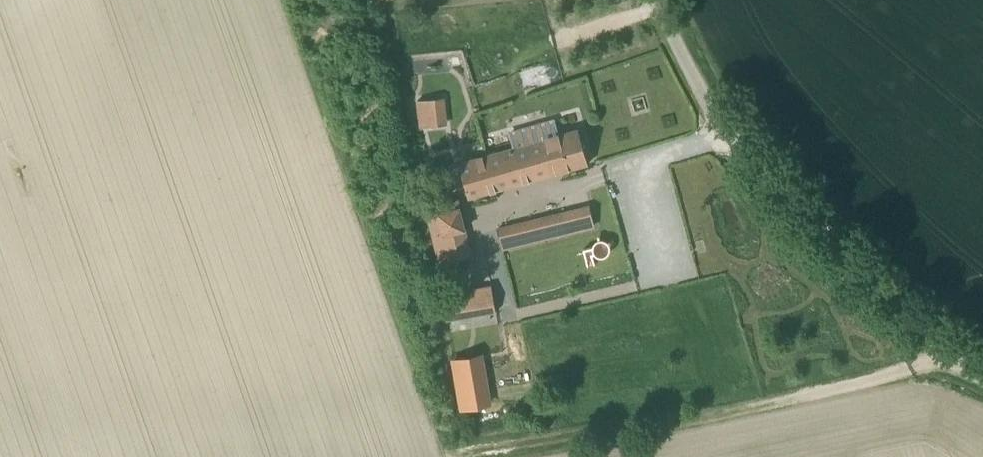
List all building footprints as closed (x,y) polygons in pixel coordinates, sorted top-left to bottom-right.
[(435,98),(416,100),(419,126),(437,124),(435,98)] [(458,162),(468,197),(588,163),(578,128),(536,140),(534,131),(512,137),(515,146),(458,162)] [(426,206),(425,206),(440,264),(472,256),(457,198),(426,206)] [(561,210),(496,225),(501,248),(567,233),(561,210)] [(495,310),(491,291),(490,283),(442,292),(446,319),(495,310)]
